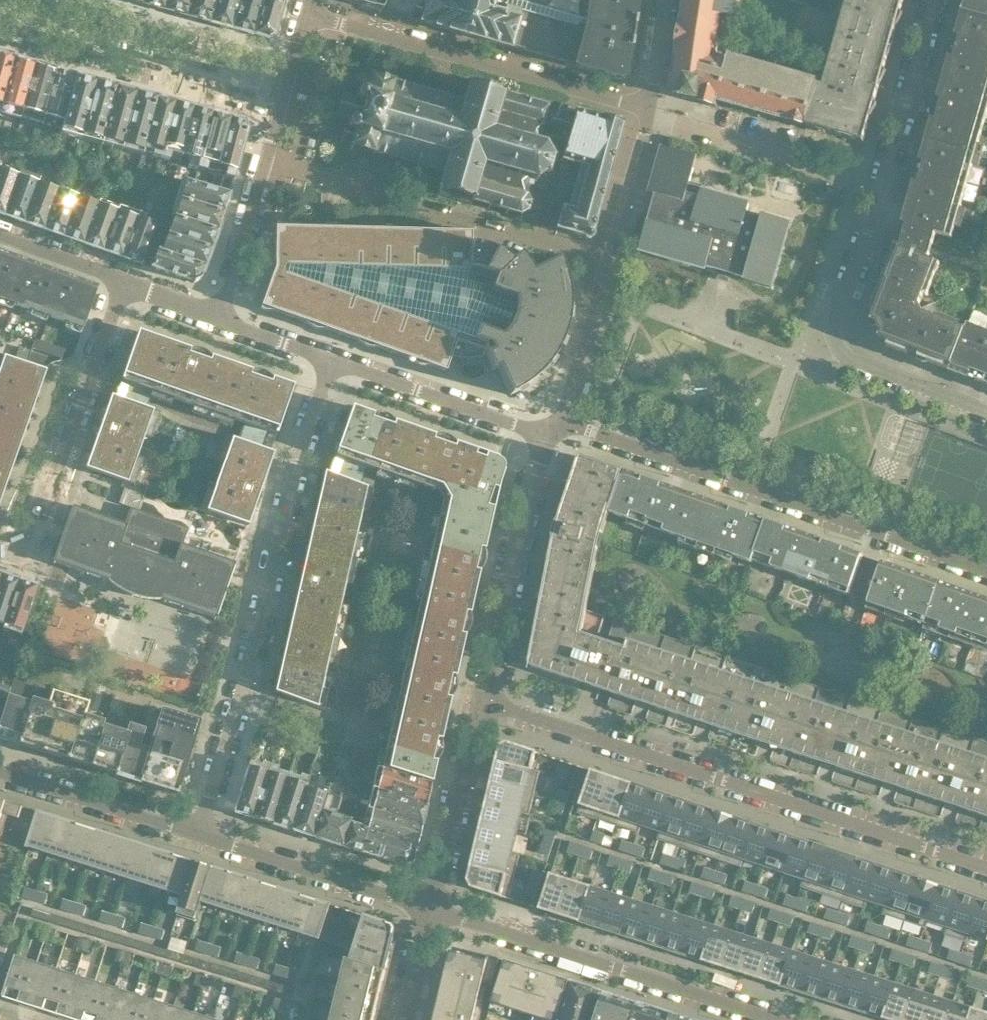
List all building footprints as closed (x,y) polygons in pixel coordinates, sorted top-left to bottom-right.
[(140,3),(163,10),(166,0),(141,0),(140,3)] [(163,10),(186,16),(191,0),(166,0),(163,10)] [(186,16),(209,22),(215,0),(191,0),(186,16)] [(209,22),(230,28),(238,0),(215,0),(209,22)] [(230,28),(251,34),(261,0),(238,0),(230,28)] [(251,34),(267,39),(274,35),(284,0),(261,0),(251,34)] [(341,0),(361,6),(372,10),(372,9),(381,11),(385,0),(341,0)] [(492,0),(423,0),(422,4),(426,5),(421,22),(436,26),(436,27),(494,44),(495,43),(510,47),(566,63),(573,65),(583,29),(517,11),(515,18),(489,11),(492,0)] [(634,20),(632,19),(635,0),(588,0),(583,29),(573,65),(573,67),(618,79),(619,80),(620,79),(622,79),(623,77),(624,76),(628,49),(630,49),(632,34),(634,20)] [(678,50),(672,89),(684,91),(682,98),(698,101),(697,102),(717,108),(719,101),(805,126),(806,126),(819,85),(818,85),(818,82),(730,56),(729,61),(716,57),(719,43),(724,44),(727,18),(737,19),(740,0),(686,0),(678,50)] [(884,70),(904,0),(854,0),(832,79),(852,85),(850,94),(819,85),(806,126),(863,143),(884,70)] [(962,13),(986,20),(986,0),(968,0),(962,13)] [(962,13),(955,36),(959,37),(953,58),(949,57),(943,78),(986,91),(986,20),(962,13)] [(0,54),(0,109),(14,58),(0,54)] [(14,58),(0,109),(0,111),(20,117),(35,64),(14,58)] [(55,70),(35,64),(20,117),(40,122),(55,70)] [(75,76),(55,70),(40,122),(60,128),(75,76)] [(560,160),(573,113),(565,110),(565,108),(552,104),(552,107),(503,93),(503,90),(468,80),(467,83),(464,82),(463,84),(448,93),(445,92),(444,96),(367,74),(366,76),(362,74),(355,78),(354,85),(357,91),(358,91),(356,98),(341,93),(335,115),(349,119),(348,126),(345,125),(340,142),(345,143),(346,146),(424,168),(423,171),(425,172),(434,187),(433,189),(437,191),(436,194),(471,203),(472,201),(519,214),(520,218),(537,223),(543,202),(552,174),(547,173),(551,157),(560,160)] [(95,82),(75,76),(60,128),(80,134),(95,82)] [(943,78),(937,98),(941,100),(935,120),(931,119),(925,140),(975,154),(986,113),(986,91),(943,78)] [(115,87),(95,82),(80,134),(101,140),(115,87)] [(136,93),(115,87),(101,140),(121,146),(136,93)] [(156,99),(136,93),(121,146),(141,151),(143,146),(156,99)] [(175,104),(156,99),(143,146),(152,149),(150,157),(159,160),(175,104)] [(193,109),(175,104),(159,160),(167,162),(169,154),(179,157),(193,109)] [(211,115),(193,109),(179,157),(189,159),(187,168),(195,170),(211,115)] [(573,113),(560,160),(579,165),(608,173),(622,123),(601,117),(600,118),(574,111),(573,113)] [(230,120),(211,115),(195,170),(204,172),(206,164),(216,167),(230,120)] [(243,124),(230,120),(216,167),(235,172),(246,130),(243,124)] [(975,154),(925,140),(919,161),(924,163),(918,183),(914,182),(908,203),(957,217),(975,154)] [(18,144),(15,154),(23,156),(26,147),(18,144)] [(654,207),(652,217),(649,216),(639,250),(706,269),(706,267),(742,277),(744,278),(743,280),(772,288),(791,222),(763,214),(762,219),(746,215),(749,203),(748,203),(748,204),(733,200),(733,198),(732,198),(731,199),(716,195),(717,194),(715,194),(715,195),(702,191),(703,190),(701,190),(699,197),(687,193),(697,156),(662,146),(648,193),(655,195),(652,207),(654,207)] [(608,173),(579,165),(567,209),(562,207),(556,229),(583,236),(584,238),(588,239),(592,237),(593,233),(592,231),(608,173)] [(235,172),(216,167),(214,175),(221,177),(217,192),(228,195),(233,180),(235,172)] [(4,216),(17,177),(0,171),(0,215),(4,216)] [(17,177),(4,216),(23,223),(37,184),(17,177)] [(104,187),(116,191),(119,181),(107,177),(104,187)] [(183,190),(179,201),(223,214),(228,195),(217,192),(180,181),(178,189),(183,190)] [(57,191),(37,184),(23,223),(43,230),(57,191)] [(77,198),(57,191),(43,230),(63,237),(77,198)] [(97,205),(77,198),(63,237),(83,244),(97,205)] [(223,214),(179,201),(177,211),(173,209),(170,217),(173,218),(217,231),(223,214)] [(556,229),(562,207),(543,202),(537,223),(556,229)] [(957,217),(908,203),(902,224),(906,225),(900,246),(930,254),(936,233),(951,238),(957,217)] [(97,205),(83,244),(102,251),(116,212),(97,205)] [(116,212),(102,251),(121,258),(135,219),(116,212)] [(137,213),(135,219),(121,258),(140,264),(146,248),(152,231),(154,226),(144,222),(146,216),(137,213)] [(217,231),(173,218),(167,236),(211,249),(217,231)] [(566,287),(563,273),(558,260),(531,272),(529,268),(526,264),(523,260),(522,258),(518,254),(509,263),(506,259),(502,256),(498,253),(493,251),(489,249),(484,248),(480,246),(475,245),(470,245),(470,233),(453,232),(453,236),(430,235),(430,232),(398,231),(397,235),(375,234),(375,230),(342,230),(342,233),(320,233),(320,229),(287,228),(287,232),(275,231),(274,261),(479,267),(480,261),(485,263),(490,265),(492,266),(497,270),(499,271),(500,273),(506,267),(508,269),(511,273),(514,278),(515,280),(516,282),(517,285),(518,287),(520,294),(521,300),(521,307),(520,314),(518,320),(516,326),(513,332),(509,338),(504,343),(500,338),(477,330),(473,341),(457,335),(456,340),(271,275),(261,303),(273,308),(272,311),(273,311),(303,322),(304,318),(325,326),(324,329),(355,340),(356,336),(377,344),(376,348),(407,359),(408,355),(429,362),(428,366),(445,372),(453,349),(469,355),(474,342),(488,347),(491,352),(485,355),(491,371),(497,369),(510,396),(513,394),(518,391),(524,387),(529,383),(535,379),(545,368),(553,357),(560,344),(565,330),(567,316),(568,302),(566,287)] [(152,231),(146,248),(152,250),(158,233),(152,231)] [(211,249),(167,236),(160,253),(205,267),(211,249)] [(933,317),(923,313),(919,305),(923,295),(927,297),(939,264),(928,259),(930,254),(900,246),(896,244),(886,268),(891,270),(884,290),(879,288),(871,310),(875,312),(871,322),(871,323),(871,325),(871,327),(871,329),(871,330),(872,332),(873,333),(874,334),(875,335),(877,337),(889,342),(887,346),(909,355),(911,350),(930,358),(928,362),(950,371),(967,325),(967,326),(934,313),(933,317)] [(205,267),(160,253),(152,250),(146,248),(140,264),(193,283),(200,280),(205,267)] [(27,261),(0,252),(0,300),(12,304),(27,261)] [(47,316),(62,274),(27,261),(12,304),(47,316)] [(479,267),(274,261),(274,268),(271,275),(456,340),(457,335),(473,341),(477,330),(500,338),(504,343),(509,338),(513,332),(516,326),(518,320),(520,314),(521,307),(521,300),(520,294),(518,287),(517,285),(516,282),(515,280),(514,278),(511,273),(508,269),(506,267),(500,273),(499,271),(497,270),(492,266),(490,265),(485,263),(480,261),(479,267)] [(98,286),(79,280),(62,274),(47,316),(64,322),(83,329),(98,286)] [(966,377),(984,331),(968,324),(967,325),(950,371),(966,377)] [(986,370),(986,332),(984,331),(966,377),(982,383),(986,370)] [(170,343),(138,332),(120,380),(153,392),(170,343)] [(63,349),(35,340),(32,348),(60,358),(63,349)] [(213,413),(230,364),(210,357),(209,361),(188,354),(190,350),(170,343),(153,392),(213,413)] [(44,358),(30,353),(27,361),(42,366),(44,358)] [(45,372),(3,357),(0,365),(0,436),(20,443),(45,372)] [(276,435),(293,386),(271,378),(270,383),(249,375),(251,371),(230,364),(213,413),(276,435)] [(111,395),(85,468),(128,483),(153,410),(111,395)] [(373,414),(351,407),(334,455),(378,471),(379,469),(398,475),(414,429),(393,421),(392,425),(371,418),(373,414)] [(434,436),(414,429),(398,475),(418,482),(419,479),(439,486),(453,447),(433,440),(434,436)] [(20,443),(0,436),(0,500),(20,443)] [(274,453),(231,438),(206,510),(248,525),(274,453)] [(454,443),(453,447),(439,486),(441,487),(448,499),(444,518),(488,528),(493,508),(486,507),(492,489),(497,490),(498,485),(503,471),(503,470),(503,469),(503,467),(503,466),(502,464),(502,462),(501,461),(500,460),(498,459),(497,458),(454,443)] [(582,634),(587,610),(599,548),(602,535),(609,512),(611,513),(625,472),(623,471),(584,458),(582,458),(581,458),(580,459),(579,459),(579,461),(556,530),(530,663),(530,664),(530,665),(530,666),(531,667),(532,667),(583,684),(598,639),(582,634)] [(324,471),(308,544),(350,561),(367,487),(324,471)] [(651,527),(666,486),(625,472),(611,513),(651,527)] [(668,533),(682,492),(666,486),(651,527),(668,533)] [(125,487),(121,502),(140,507),(144,492),(125,487)] [(682,539),(697,497),(682,492),(668,533),(682,539)] [(699,545),(714,503),(697,497),(682,539),(699,545)] [(716,550),(731,509),(714,503),(699,545),(716,550)] [(235,563),(182,545),(188,528),(130,508),(124,524),(72,506),(52,562),(215,619),(235,563)] [(734,557),(749,515),(731,509),(716,550),(734,557)] [(753,561),(767,521),(749,515),(734,557),(753,563),(753,561)] [(483,550),(488,528),(444,518),(440,517),(438,517),(423,582),(426,582),(474,593),(479,571),(474,570),(479,549),(483,550)] [(775,569),(789,529),(767,521),(753,561),(775,569)] [(792,575),(806,535),(789,529),(775,569),(792,575)] [(811,582),(826,542),(806,535),(792,575),(811,582)] [(829,588),(843,548),(826,542),(811,582),(829,588)] [(308,544),(291,619),(333,634),(350,561),(308,544)] [(849,595),(862,556),(862,555),(843,548),(829,588),(849,595)] [(901,569),(881,562),(867,603),(887,610),(901,569)] [(939,583),(901,569),(887,610),(925,624),(939,583)] [(2,574),(0,580),(0,624),(3,625),(18,580),(2,574)] [(37,586),(18,580),(3,625),(22,631),(36,587),(37,586)] [(469,614),(474,593),(426,582),(423,582),(409,644),(459,656),(464,635),(460,634),(465,613),(469,614)] [(942,629),(956,588),(939,583),(925,624),(942,629)] [(956,588),(942,629),(986,645),(986,599),(956,588)] [(824,617),(826,609),(820,607),(817,615),(824,617)] [(204,617),(201,624),(211,628),(216,630),(219,622),(215,621),(204,617)] [(274,691),(279,693),(316,707),(333,634),(291,619),(274,691)] [(948,746),(945,755),(938,752),(940,745),(938,745),(936,751),(928,749),(931,741),(887,726),(884,734),(876,732),(879,725),(876,724),(873,731),(866,728),(868,720),(823,705),(820,713),(813,711),(815,704),(813,703),(811,710),(803,707),(806,699),(763,685),(760,693),(752,691),(755,684),(752,683),(749,690),(742,687),(745,679),(701,664),(698,673),(690,670),(692,663),(690,663),(688,669),(680,667),(683,659),(639,644),(636,652),(629,650),(631,642),(629,641),(627,649),(598,639),(583,684),(612,693),(608,705),(608,706),(608,707),(608,708),(609,708),(610,709),(629,715),(630,715),(631,715),(632,714),(633,713),(640,693),(653,698),(646,717),(646,718),(646,719),(647,720),(647,721),(648,721),(649,722),(690,735),(691,735),(692,735),(693,734),(694,734),(694,733),(701,714),(715,718),(708,737),(708,738),(708,739),(708,740),(709,741),(710,742),(752,756),(754,756),(755,755),(756,755),(757,754),(763,734),(777,739),(770,758),(770,759),(770,760),(771,761),(771,762),(772,762),(814,776),(815,776),(817,776),(817,775),(818,774),(819,774),(825,755),(839,759),(832,778),(832,779),(832,780),(832,781),(833,782),(834,783),(877,797),(878,797),(879,796),(880,796),(881,795),(887,775),(901,780),(894,799),(894,800),(894,801),(895,802),(896,803),(938,817),(939,817),(941,817),(942,816),(942,815),(949,796),(962,800),(956,819),(956,820),(956,821),(956,822),(957,823),(958,824),(986,833),(986,759),(948,746)] [(454,677),(459,656),(409,644),(395,708),(445,719),(450,698),(445,697),(450,676),(454,677)] [(965,661),(962,668),(962,669),(976,674),(979,666),(965,661)] [(130,737),(101,728),(102,724),(84,718),(88,705),(54,694),(49,708),(30,702),(29,706),(6,700),(0,718),(0,738),(118,776),(130,737)] [(176,794),(199,723),(148,707),(141,730),(133,727),(130,737),(118,776),(176,794)] [(431,760),(436,739),(440,740),(445,719),(395,708),(385,752),(387,753),(383,768),(386,771),(386,770),(430,784),(435,761),(431,760)] [(293,737),(273,731),(270,741),(290,747),(293,737)] [(318,746),(307,742),(304,752),(315,755),(318,746)] [(536,752),(506,743),(500,746),(496,762),(540,773),(540,771),(532,770),(536,752)] [(248,766),(240,788),(233,812),(253,818),(270,764),(262,761),(259,770),(248,766)] [(535,794),(540,773),(496,762),(491,783),(535,794)] [(270,764),(253,818),(272,824),(286,778),(277,775),(280,767),(270,764)] [(565,781),(569,769),(559,766),(555,778),(565,781)] [(585,792),(592,771),(578,766),(571,787),(585,792)] [(430,784),(386,770),(386,771),(380,791),(425,805),(430,784)] [(598,820),(612,778),(592,771),(585,792),(578,813),(598,820)] [(286,778),(272,824),(291,831),(306,783),(308,776),(300,773),(297,782),(286,778)] [(618,826),(632,784),(612,778),(598,820),(618,826)] [(315,838),(329,790),(306,783),(291,831),(315,838)] [(530,814),(535,794),(491,783),(486,804),(530,814)] [(351,818),(338,814),(342,801),(345,788),(331,784),(329,790),(315,838),(342,847),(350,820),(351,818)] [(638,833),(652,791),(632,784),(618,826),(638,833)] [(566,804),(570,792),(560,789),(556,801),(566,804)] [(425,805),(380,791),(374,811),(421,826),(425,805)] [(658,840),(672,798),(652,791),(638,833),(641,826),(660,832),(657,839),(658,840)] [(679,846),(693,804),(672,798),(658,840),(679,846)] [(562,815),(566,804),(556,801),(552,812),(562,815)] [(36,812),(7,802),(0,825),(29,834),(36,812)] [(529,815),(530,814),(486,804),(481,825),(517,833),(522,813),(529,815)] [(699,853),(713,811),(693,804),(679,846),(699,853)] [(421,826),(374,811),(369,827),(367,832),(416,847),(421,826)] [(720,860),(734,818),(713,811),(699,853),(720,860)] [(40,812),(29,847),(49,853),(60,819),(40,812)] [(741,867),(754,825),(734,818),(720,860),(741,867)] [(60,819),(49,853),(68,859),(79,825),(78,825),(60,819)] [(367,832),(369,827),(350,820),(342,847),(405,867),(412,863),(416,847),(367,832)] [(79,825),(68,859),(87,866),(98,831),(96,830),(79,825)] [(512,854),(517,833),(481,825),(476,847),(519,857),(520,856),(512,854)] [(763,866),(775,832),(754,825),(741,867),(742,867),(744,860),(763,866)] [(591,841),(594,831),(582,828),(579,837),(591,841)] [(553,845),(557,833),(547,830),(543,841),(553,845)] [(98,831),(87,866),(107,872),(118,837),(98,831)] [(605,835),(594,831),(591,841),(602,845),(605,835)] [(784,873),(795,839),(775,832),(763,866),(784,873)] [(118,837),(107,872),(126,878),(137,843),(130,841),(118,837)] [(802,887),(816,845),(795,839),(784,873),(804,879),(801,887),(802,887)] [(549,856),(553,845),(543,841),(539,853),(549,856)] [(631,854),(634,845),(622,841),(619,851),(631,854)] [(137,843),(126,878),(146,884),(157,850),(147,847),(137,843)] [(579,856),(582,846),(570,843),(567,852),(579,856)] [(645,849),(634,845),(631,854),(642,858),(645,849)] [(822,894),(836,852),(816,845),(802,887),(822,894)] [(593,850),(582,846),(579,856),(590,860),(593,850)] [(514,878),(519,857),(476,847),(471,867),(514,878)] [(157,850),(146,884),(165,890),(176,856),(164,852),(157,850)] [(843,901),(857,859),(836,852),(822,894),(843,901)] [(672,868),(675,858),(663,854),(660,864),(672,868)] [(176,856),(165,890),(184,897),(195,862),(176,856)] [(619,869),(622,860),(610,856),(607,866),(619,869)] [(686,862),(675,858),(672,868),(683,872),(686,862)] [(863,908),(877,866),(857,859),(843,901),(863,908)] [(633,863),(622,860),(619,869),(630,873),(633,863)] [(184,897),(178,916),(196,921),(202,902),(213,868),(195,862),(184,897)] [(884,915),(898,873),(877,866),(863,908),(864,908),(867,900),(885,907),(883,914),(884,915)] [(509,900),(514,878),(471,867),(468,880),(471,888),(509,900)] [(213,868),(202,902),(221,908),(233,874),(229,873),(213,868)] [(713,882),(716,872),(704,868),(701,878),(713,882)] [(660,883),(663,873),(651,870),(648,879),(660,883)] [(540,886),(544,874),(534,871),(530,883),(540,886)] [(727,876),(716,872),(713,882),(724,886),(727,876)] [(674,877),(663,873),(660,883),(671,887),(674,877)] [(904,921),(918,879),(898,873),(884,915),(904,921)] [(233,874),(221,908),(241,915),(252,880),(233,874)] [(560,916),(571,881),(551,874),(539,909),(560,916)] [(925,928),(939,886),(918,879),(904,921),(925,928)] [(252,880),(241,915),(260,921),(271,886),(263,884),(252,880)] [(580,922),(591,887),(571,881),(560,916),(580,922)] [(754,895),(757,886),(745,882),(742,892),(754,895)] [(536,897),(540,886),(530,883),(526,894),(536,897)] [(701,897),(704,887),(692,883),(689,893),(701,897)] [(271,886),(260,921),(280,927),(291,892),(279,889),(271,886)] [(768,890),(757,886),(754,895),(765,899),(768,890)] [(945,935),(959,893),(939,886),(925,928),(928,921),(947,927),(944,935),(945,935)] [(600,928),(611,894),(591,887),(580,922),(600,928)] [(715,891),(704,887),(701,897),(712,900),(715,891)] [(25,888),(22,897),(23,898),(34,901),(37,891),(25,888)] [(37,891),(34,901),(45,905),(48,895),(37,891)] [(291,892),(280,927),(299,933),(310,899),(297,894),(291,892)] [(966,942),(980,900),(959,893),(945,935),(966,942)] [(620,935),(631,900),(611,894),(600,928),(620,935)] [(795,909),(798,899),(786,895),(783,905),(795,909)] [(740,910),(744,900),(732,897),(729,906),(740,910)] [(310,899),(299,933),(320,940),(324,925),(331,905),(315,900),(310,899)] [(809,903),(798,899),(795,909),(806,913),(809,903)] [(64,900),(61,909),(72,913),(75,903),(64,900)] [(641,942),(652,907),(631,900),(620,935),(641,942)] [(755,904),(744,900),(740,910),(752,914),(755,904)] [(980,900),(966,942),(967,942),(969,935),(986,941),(986,902),(980,900)] [(75,903),(72,913),(84,916),(87,907),(75,903)] [(662,948),(673,913),(652,907),(641,942),(662,948)] [(34,908),(31,916),(293,997),(296,989),(184,955),(168,950),(34,908)] [(836,923),(839,913),(827,909),(824,919),(836,923)] [(779,923),(782,913),(771,910),(768,919),(779,923)] [(103,912),(100,921),(111,925),(114,915),(103,912)] [(682,955),(693,920),(673,913),(662,948),(682,955)] [(794,917),(782,913),(779,923),(791,927),(794,917)] [(850,917),(839,913),(836,923),(847,926),(850,917)] [(114,915),(111,925),(123,928),(126,919),(114,915)] [(365,916),(358,938),(391,948),(395,932),(391,924),(365,916)] [(333,920),(331,927),(343,931),(345,923),(333,920)] [(702,961),(713,926),(693,920),(682,955),(702,961)] [(877,936),(880,926),(868,922),(865,932),(877,936)] [(819,936),(822,926),(811,923),(808,932),(819,936)] [(140,930),(139,933),(150,937),(153,927),(142,924),(140,930)] [(48,927),(41,925),(37,937),(45,940),(48,927)] [(722,967),(733,933),(713,926),(702,961),(722,967)] [(834,930),(822,926),(819,936),(831,940),(834,930)] [(891,930),(880,926),(877,936),(888,940),(891,930)] [(57,930),(48,927),(45,940),(53,942),(57,930)] [(153,927),(150,937),(162,941),(165,931),(153,927)] [(331,927),(329,935),(340,938),(343,931),(331,927)] [(742,974),(753,939),(733,933),(722,967),(742,974)] [(860,950),(863,940),(852,936),(848,946),(860,950)] [(918,950),(921,940),(909,936),(906,946),(918,950)] [(88,939),(80,937),(76,949),(84,952),(88,939)] [(172,938),(168,950),(184,955),(187,943),(172,938)] [(358,938),(351,960),(386,971),(391,948),(358,938)] [(96,942),(88,939),(84,952),(92,954),(96,942)] [(761,980),(772,945),(753,939),(742,974),(761,980)] [(875,944),(863,940),(860,950),(872,954),(875,944)] [(932,944),(921,940),(918,950),(929,954),(932,944)] [(198,941),(195,951),(207,954),(210,944),(198,941)] [(210,944),(207,954),(219,958),(222,948),(210,944)] [(781,986),(792,951),(772,945),(761,980),(781,986)] [(127,951),(119,949),(115,961),(123,964),(127,951)] [(901,964),(904,954),(892,950),(889,960),(901,964)] [(958,963),(962,954),(950,950),(947,959),(958,963)] [(135,954),(127,951),(123,964),(131,966),(135,954)] [(801,993),(812,958),(792,951),(781,986),(801,993)] [(478,1001),(482,983),(493,986),(499,959),(488,955),(486,961),(450,952),(434,1019),(473,1019),(478,1001)] [(237,953),(234,963),(246,966),(249,956),(237,953)] [(916,957),(904,954),(901,964),(912,967),(916,957)] [(973,958),(962,954),(958,963),(970,967),(973,958)] [(17,956),(4,997),(45,1010),(57,970),(19,957),(17,956)] [(249,956),(246,966),(258,970),(261,960),(249,956)] [(374,1017),(380,995),(386,971),(351,960),(347,958),(335,1007),(374,1017)] [(822,999),(833,964),(812,958),(801,993),(822,999)] [(166,963),(158,961),(154,973),(162,976),(166,963)] [(526,968),(505,961),(491,1003),(523,1014),(537,972),(526,968)] [(174,966),(166,963),(162,976),(170,978),(174,966)] [(940,976),(943,967),(931,963),(928,973),(940,976)] [(842,1006),(853,971),(833,964),(822,999),(842,1006)] [(276,965),(273,975),(285,978),(288,968),(276,965)] [(954,970),(943,967),(940,976),(951,980),(954,970)] [(288,968),(285,978),(297,982),(299,972),(288,968)] [(57,970),(45,1010),(77,1019),(85,1019),(96,982),(57,970)] [(863,1012),(874,977),(853,971),(842,1006),(863,1012)] [(537,972),(523,1014),(543,1019),(557,1019),(570,981),(548,975),(548,976),(537,972)] [(206,976),(197,973),(194,985),(202,988),(206,976)] [(214,978),(206,976),(202,988),(210,990),(214,978)] [(978,989),(981,980),(970,976),(967,986),(978,989)] [(883,1019),(894,984),(874,977),(863,1012),(883,1019)] [(981,980),(978,989),(986,992),(986,981),(981,980)] [(570,981),(558,1019),(595,1019),(604,992),(570,981)] [(96,982),(85,1019),(127,1019),(135,994),(96,982)] [(914,990),(894,984),(883,1019),(887,1019),(904,1019),(914,990)] [(244,988),(236,985),(233,997),(240,1000),(244,988)] [(252,990),(244,988),(240,1000),(249,1002),(252,990)] [(933,996),(914,990),(904,1019),(926,1019),(933,996)] [(604,992),(595,1019),(632,1019),(638,1003),(604,992)] [(135,994),(127,1019),(170,1019),(174,1007),(135,994)] [(953,1003),(933,996),(926,1019),(947,1019),(953,1003)] [(283,999),(275,997),(272,1009),(279,1012),(283,999)] [(291,1002),(283,999),(279,1012),(288,1014),(291,1002)] [(638,1003),(632,1019),(669,1019),(671,1014),(638,1003)] [(972,1009),(953,1003),(947,1019),(969,1019),(972,1009)] [(174,1007),(170,1019),(213,1019),(174,1007)] [(374,1017),(335,1007),(332,1019),(374,1019),(374,1017)] [(972,1009),(969,1019),(986,1019),(986,1014),(972,1009)]
